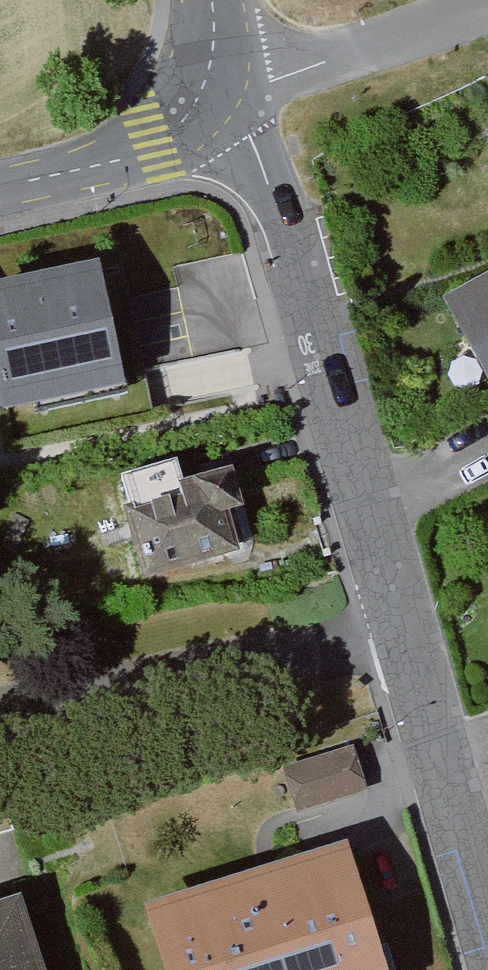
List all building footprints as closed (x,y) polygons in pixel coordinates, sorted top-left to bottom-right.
[(126,393),(100,266),(0,287),(0,419),(126,393)] [(463,319),(487,364),(487,306),(463,319)] [(254,417),(249,387),(193,396),(198,426),(254,417)] [(146,506),(165,584),(259,562),(240,483),(197,493),(190,466),(139,478),(146,506)] [(367,800),(355,760),(293,778),(305,819),(367,800)] [(348,847),(144,909),(162,969),(386,969),(348,847)] [(18,898),(0,905),(0,969),(43,969),(18,898)]
